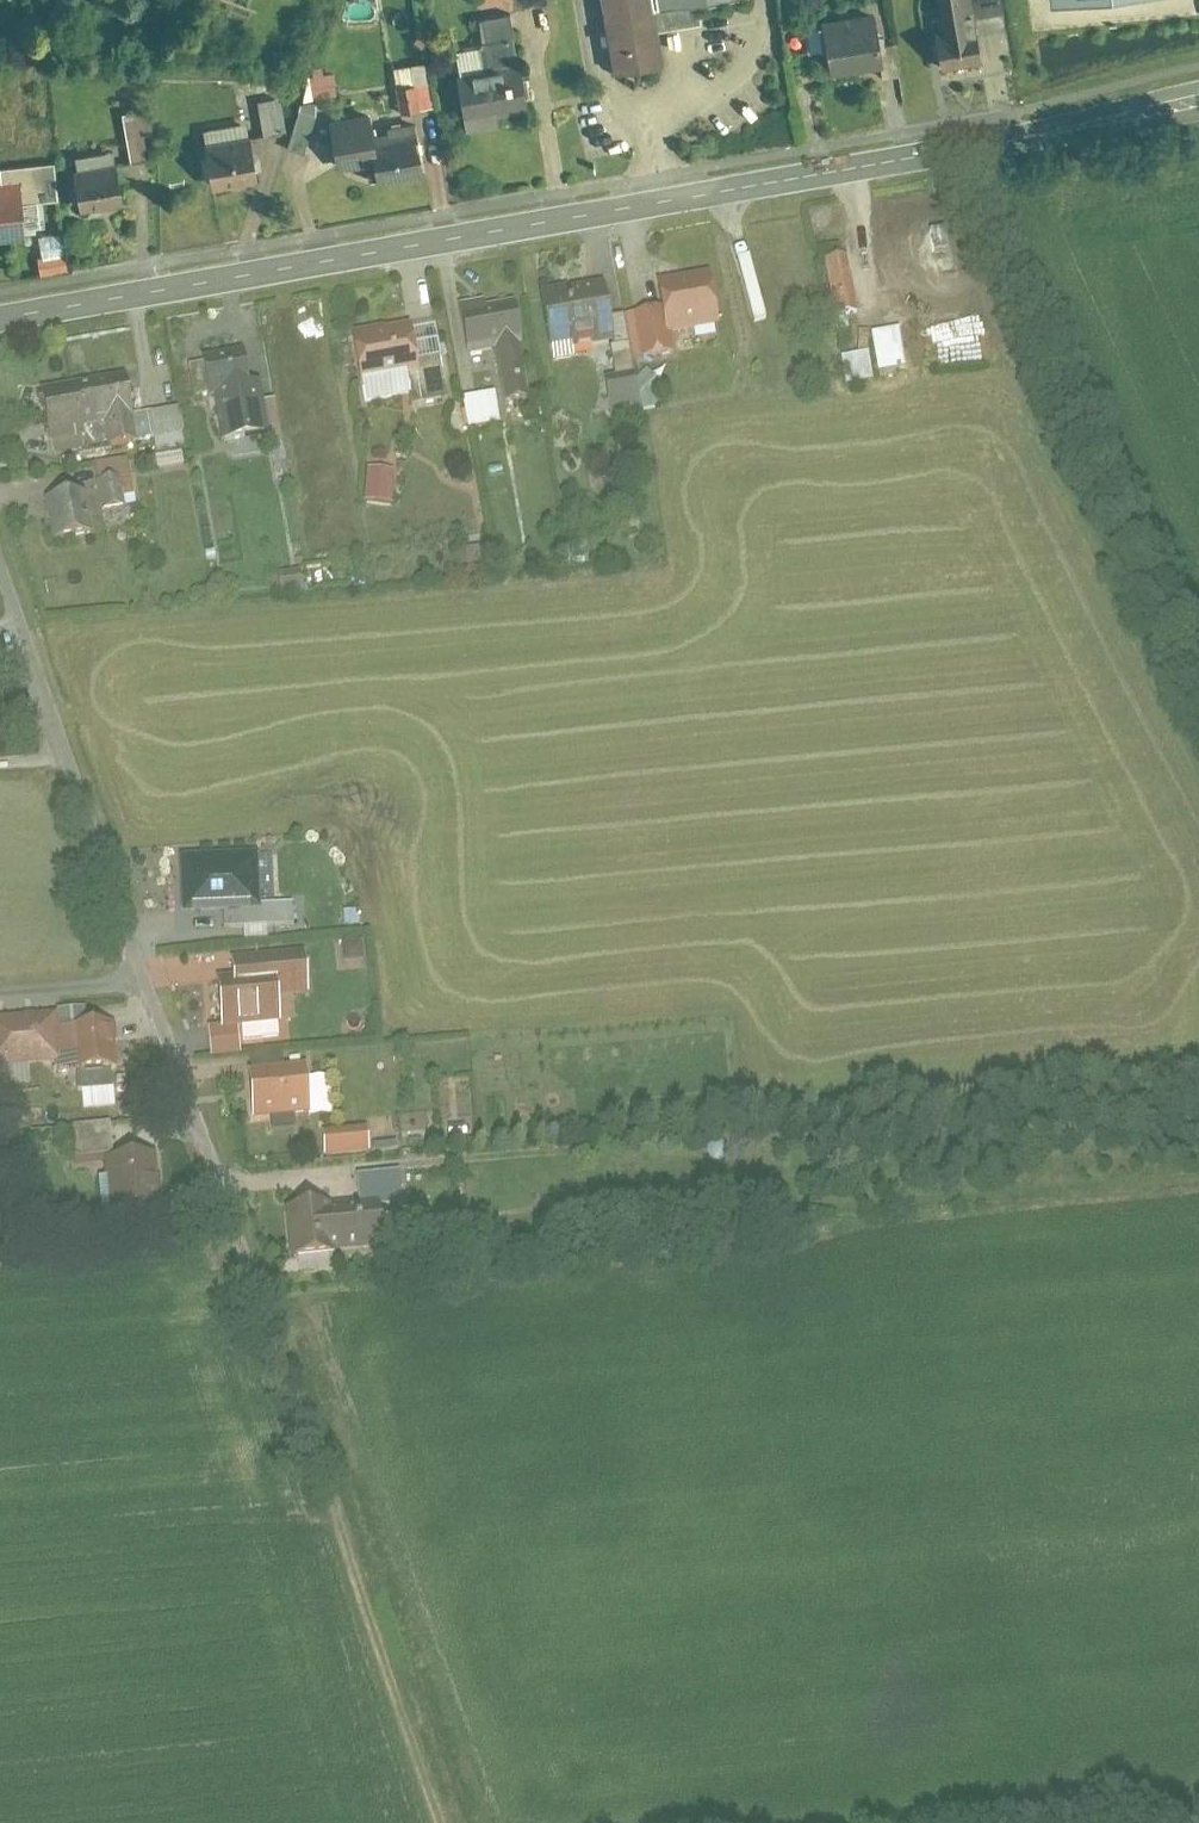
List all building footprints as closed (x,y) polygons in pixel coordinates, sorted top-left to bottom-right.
[(617,79),(663,71),(652,8),(697,0),(603,0),(617,79)] [(941,81),(982,76),(979,49),(970,50),(964,0),(942,0),(948,53),(938,54),(941,81)] [(458,83),(462,123),(529,117),(525,77),(514,78),(509,21),(479,24),(484,80),(458,83)] [(822,34),(827,83),(889,77),(885,28),(822,34)] [(393,63),(399,109),(432,105),(426,59),(393,63)] [(334,90),(335,67),(310,67),(309,90),(334,90)] [(257,97),(262,131),(285,128),(280,94),(257,97)] [(288,147),(309,151),(319,101),(298,97),(288,147)] [(148,155),(146,109),(124,110),(127,157),(148,155)] [(366,169),(368,187),(418,181),(412,136),(380,140),(377,120),(332,126),(339,173),(366,169)] [(209,145),(214,188),(258,183),(253,140),(209,145)] [(77,173),(81,214),(129,210),(126,169),(77,173)] [(24,231),(19,184),(0,186),(0,233),(24,231)] [(34,255),(35,274),(66,273),(65,253),(34,255)] [(820,271),(827,316),(860,311),(854,266),(820,271)] [(658,285),(662,315),(634,319),(639,361),(671,357),(668,334),(719,328),(713,278),(658,285)] [(544,298),(551,358),(611,352),(604,291),(544,298)] [(464,312),(468,355),(492,353),(498,408),(530,404),(524,350),(528,349),(523,305),(464,312)] [(420,403),(444,401),(437,331),(413,334),(419,398),(420,403)] [(413,334),(361,339),(367,403),(419,398),(413,334)] [(873,336),(873,374),(904,373),(903,336),(873,336)] [(207,400),(226,398),(231,451),(270,448),(265,395),(272,394),(269,358),(203,364),(207,400)] [(607,385),(634,381),(632,372),(606,377),(607,385)] [(37,400),(49,446),(130,426),(119,380),(37,400)] [(607,391),(609,415),(635,413),(633,389),(607,391)] [(466,402),(467,434),(496,433),(495,401),(466,402)] [(153,421),(156,455),(185,453),(183,418),(153,421)] [(364,475),(364,512),(392,512),(392,475),(364,475)] [(105,481),(108,516),(125,514),(122,480),(105,481)] [(51,500),(57,546),(93,541),(87,495),(51,500)] [(266,855),(183,858),(184,911),(268,908),(266,855)] [(291,1003),(291,957),(230,957),(230,982),(215,982),(215,1025),(276,1025),(276,1003),(291,1003)] [(99,1011),(0,1023),(0,1065),(70,1057),(75,1101),(109,1097),(99,1011)] [(250,1053),(252,1067),(280,1063),(278,1049),(250,1053)] [(250,1074),(254,1123),(311,1119),(307,1069),(250,1074)] [(97,1163),(102,1210),(157,1204),(151,1152),(111,1156),(107,1123),(68,1127),(72,1166),(97,1163)] [(371,1142),(323,1143),(324,1161),(371,1160),(371,1142)] [(326,1200),(282,1203),(286,1258),(339,1255),(335,1205),(391,1202),(389,1175),(370,1176),(369,1164),(347,1165),(348,1177),(325,1178),(326,1200)]
